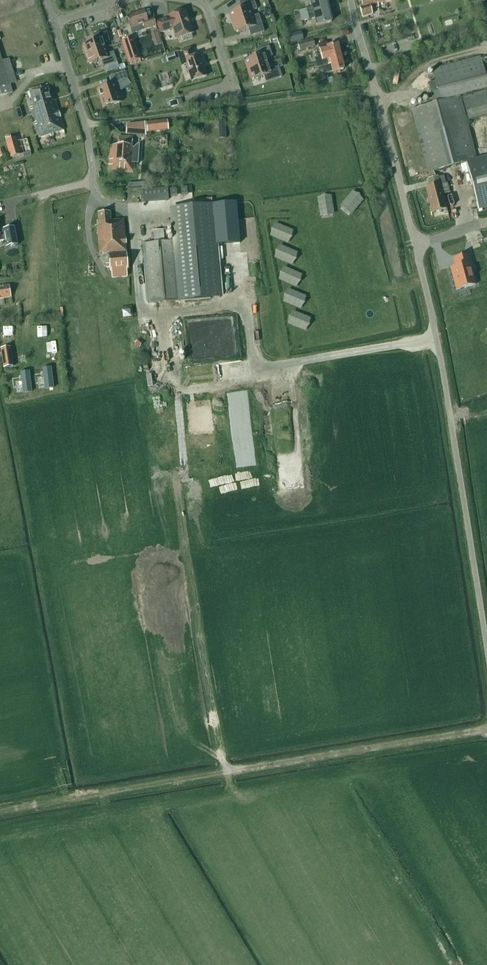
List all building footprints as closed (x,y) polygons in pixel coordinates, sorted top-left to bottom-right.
[(251,17),(250,12),(257,10),(253,0),(250,0),(249,0),(244,0),(239,2),(241,9),(230,13),(230,15),(229,15),(232,23),(251,17)] [(328,10),(326,0),(313,0),(310,1),(313,13),(328,10)] [(360,8),(362,18),(372,15),(371,9),(378,7),(377,4),(392,0),(361,0),(363,7),(360,8)] [(296,18),(308,15),(306,9),(294,12),(296,18)] [(328,10),(313,13),(317,26),(331,22),(328,10)] [(144,11),(126,17),(132,34),(156,27),(153,19),(147,21),(144,11)] [(169,18),(161,21),(157,23),(160,33),(173,29),(176,39),(193,34),(185,11),(168,17),(169,18)] [(251,17),(232,23),(234,32),(236,31),(236,33),(248,29),(250,37),(264,32),(260,20),(253,22),(251,17)] [(85,55),(105,49),(103,43),(110,41),(106,30),(92,35),(94,41),(83,45),(83,47),(82,47),(85,55)] [(287,35),(290,44),(303,40),(301,31),(287,35)] [(133,38),(122,42),(129,63),(139,59),(133,38)] [(297,43),(299,51),(315,47),(313,39),(297,43)] [(316,64),(340,58),(337,45),(328,48),(326,43),(317,45),(321,58),(314,59),(316,64)] [(247,71),(267,64),(265,59),(272,57),(269,47),(255,51),(257,57),(245,61),(246,62),(244,63),(247,71)] [(105,49),(85,55),(88,64),(89,63),(90,65),(101,61),(103,67),(117,63),(113,52),(107,54),(105,49)] [(202,65),(203,64),(200,55),(193,57),(190,49),(178,53),(182,66),(186,65),(192,82),(206,77),(202,65)] [(12,93),(10,85),(16,83),(9,59),(2,62),(0,55),(0,97),(12,93)] [(481,57),(431,70),(434,83),(427,84),(432,104),(412,110),(430,179),(428,180),(430,188),(425,189),(432,213),(446,209),(442,194),(450,192),(447,183),(445,184),(443,176),(435,178),(434,172),(465,164),(477,161),(461,98),(456,99),(455,97),(486,88),(486,80),(481,57)] [(340,58),(316,64),(317,69),(331,65),(333,73),(343,70),(340,58)] [(267,64),(247,71),(250,79),(251,79),(252,81),(264,77),(265,83),(282,77),(278,67),(269,70),(267,64)] [(121,103),(116,87),(127,79),(125,72),(109,77),(112,85),(97,90),(103,109),(121,103)] [(343,82),(341,75),(331,77),(332,84),(343,82)] [(46,87),(30,92),(33,105),(29,106),(39,138),(50,135),(51,137),(53,137),(53,134),(64,131),(55,101),(51,102),(46,87)] [(462,97),(469,122),(486,117),(486,90),(462,97)] [(147,132),(168,129),(167,121),(146,123),(147,132)] [(126,126),(126,134),(134,134),(134,130),(132,130),(132,126),(126,126)] [(110,159),(108,173),(134,173),(134,164),(138,165),(139,144),(137,145),(136,146),(135,146),(134,147),(134,148),(133,148),(132,149),(132,137),(118,136),(117,146),(111,145),(110,157),(109,157),(109,159),(110,159)] [(26,139),(17,142),(16,138),(6,141),(10,158),(30,152),(26,139)] [(465,164),(478,209),(486,207),(486,158),(477,161),(465,164)] [(167,188),(143,190),(144,202),(168,200),(167,188)] [(320,217),(332,216),(331,196),(319,197),(320,217)] [(154,243),(143,244),(144,256),(149,302),(148,302),(148,304),(180,301),(220,298),(216,245),(240,243),(236,203),(212,205),(194,207),(172,209),(174,242),(164,243),(163,231),(153,232),(154,243)] [(127,270),(126,254),(111,255),(111,253),(126,252),(124,220),(111,221),(110,212),(98,213),(99,225),(97,225),(99,254),(108,253),(109,264),(106,264),(106,269),(109,268),(110,271),(111,271),(111,278),(127,277),(126,270),(127,270)] [(270,238),(290,243),(293,229),(274,224),(270,238)] [(7,247),(18,246),(14,227),(4,228),(7,247)] [(274,258),(293,266),(298,253),(280,245),(274,258)] [(456,266),(450,268),(453,277),(455,281),(454,281),(456,291),(475,286),(470,267),(472,266),(469,254),(454,258),(456,266)] [(278,281),(298,288),(302,274),(283,267),(278,281)] [(0,287),(0,299),(11,298),(9,286),(0,287)] [(286,290),(282,304),(303,309),(306,295),(286,290)] [(123,318),(132,318),(131,310),(128,310),(128,313),(123,313),(123,318)] [(289,323),(301,327),(304,317),(292,313),(289,323)] [(139,348),(143,343),(138,339),(134,343),(139,348)] [(13,367),(10,348),(0,349),(3,369),(13,367)] [(54,388),(52,367),(42,368),(45,389),(54,388)] [(32,393),(30,371),(20,372),(23,394),(32,393)]
